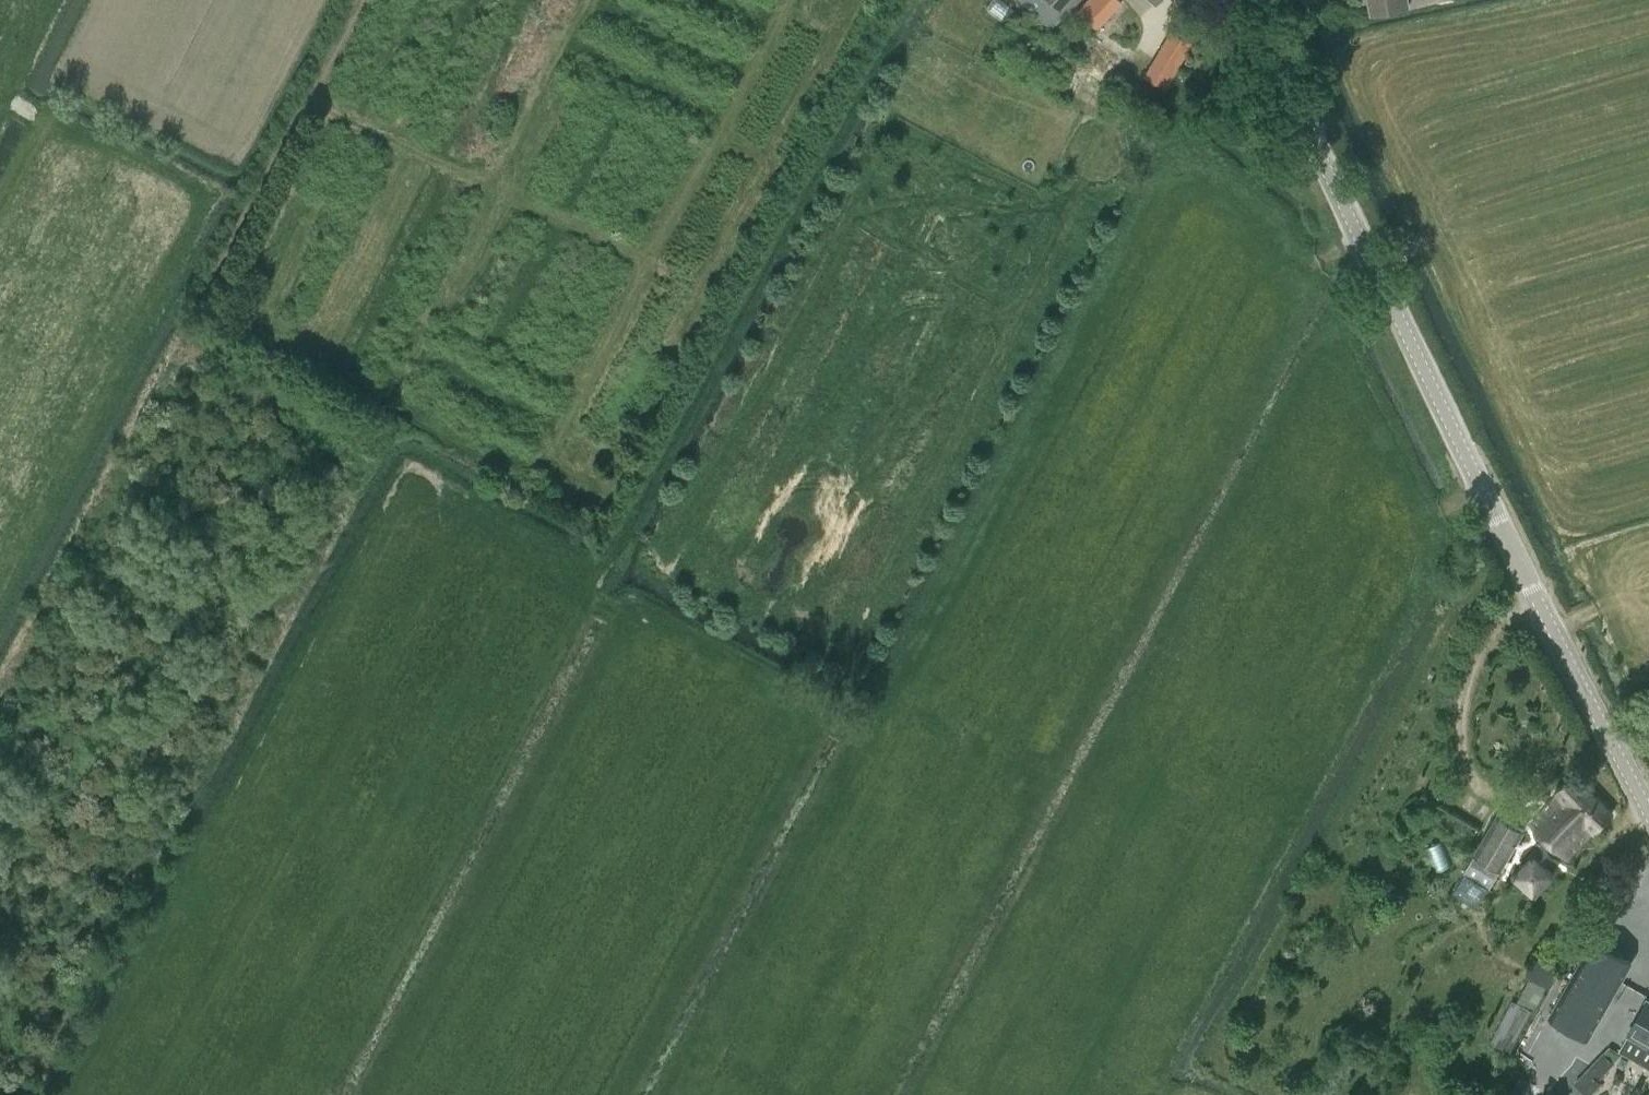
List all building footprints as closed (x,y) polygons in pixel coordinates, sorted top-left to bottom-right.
[(1051,29),(1078,0),(1020,0),(1051,29)] [(1097,29),(1122,2),(1120,0),(1088,0),(1078,11),(1097,29)] [(1167,87),(1193,42),(1172,30),(1145,75),(1167,87)] [(1595,831),(1612,814),(1573,773),(1556,791),(1558,794),(1530,824),(1566,858),(1593,829),(1595,831)] [(1466,873),(1454,893),(1477,907),(1489,886),(1489,887),(1523,828),(1497,814),(1464,872),(1466,873)] [(1437,868),(1452,863),(1445,841),(1430,845),(1437,868)] [(1514,875),(1536,895),(1557,872),(1535,852),(1514,875)] [(1631,961),(1593,940),(1550,1016),(1588,1037),(1631,961)] [(1540,955),(1528,977),(1550,988),(1561,966),(1540,955)] [(1510,1051),(1533,1009),(1518,1000),(1514,998),(1491,1041),(1510,1051)] [(1648,1001),(1647,1001),(1628,1034),(1648,1046),(1648,1006),(1647,1004),(1648,1001)] [(1602,1084),(1587,1070),(1575,1083),(1588,1094),(1592,1094),(1602,1084)] [(1528,1082),(1519,1077),(1508,1094),(1521,1094),(1528,1082)]
